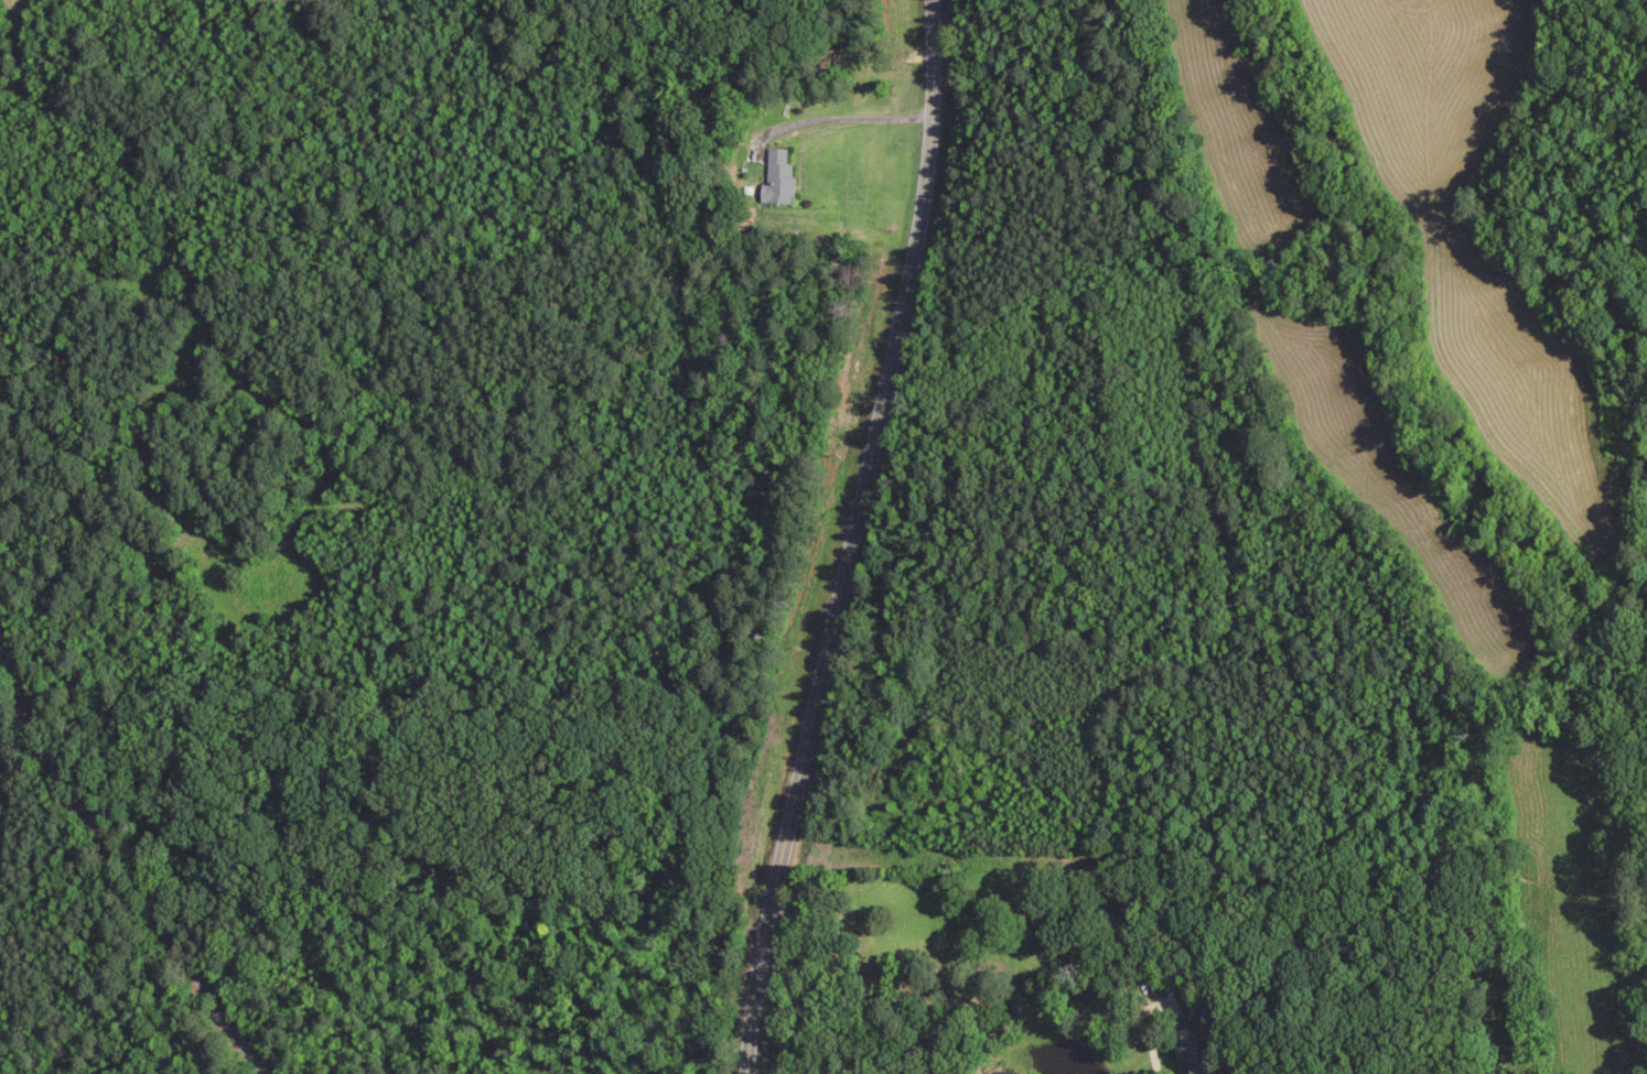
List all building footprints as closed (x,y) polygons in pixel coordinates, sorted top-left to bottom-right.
[(792,152),(764,151),(763,206),(790,206),(792,152)]
